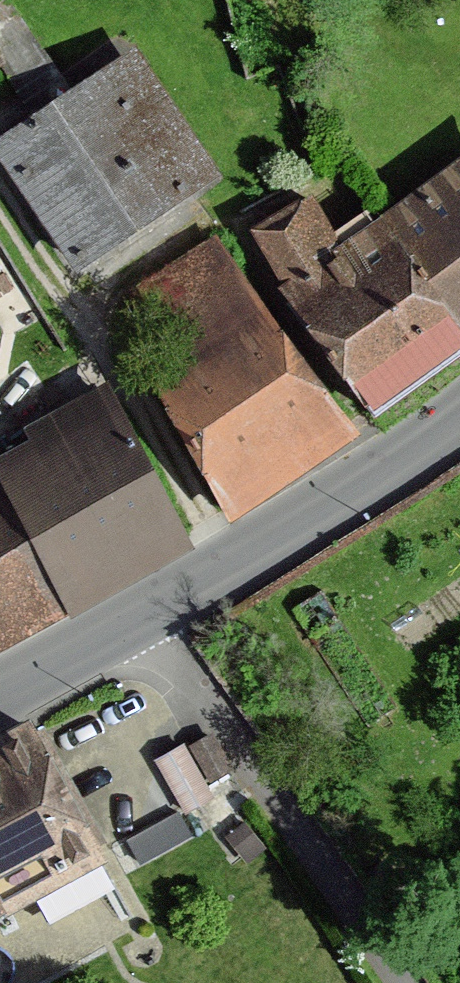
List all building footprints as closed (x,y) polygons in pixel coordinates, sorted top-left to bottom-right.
[(0,130),(0,180),(60,270),(211,169),(127,45),(0,130)] [(265,233),(379,396),(459,340),(459,171),(343,251),(309,202),(265,233)] [(343,433),(216,246),(148,290),(182,359),(164,370),(235,508),(343,433)] [(0,465),(0,484),(65,609),(184,546),(104,394),(31,434),(37,445),(0,465)] [(65,609),(0,484),(0,645),(65,609)] [(0,742),(0,915),(104,861),(33,725),(0,742)] [(184,732),(158,750),(191,798),(217,780),(184,732)]
